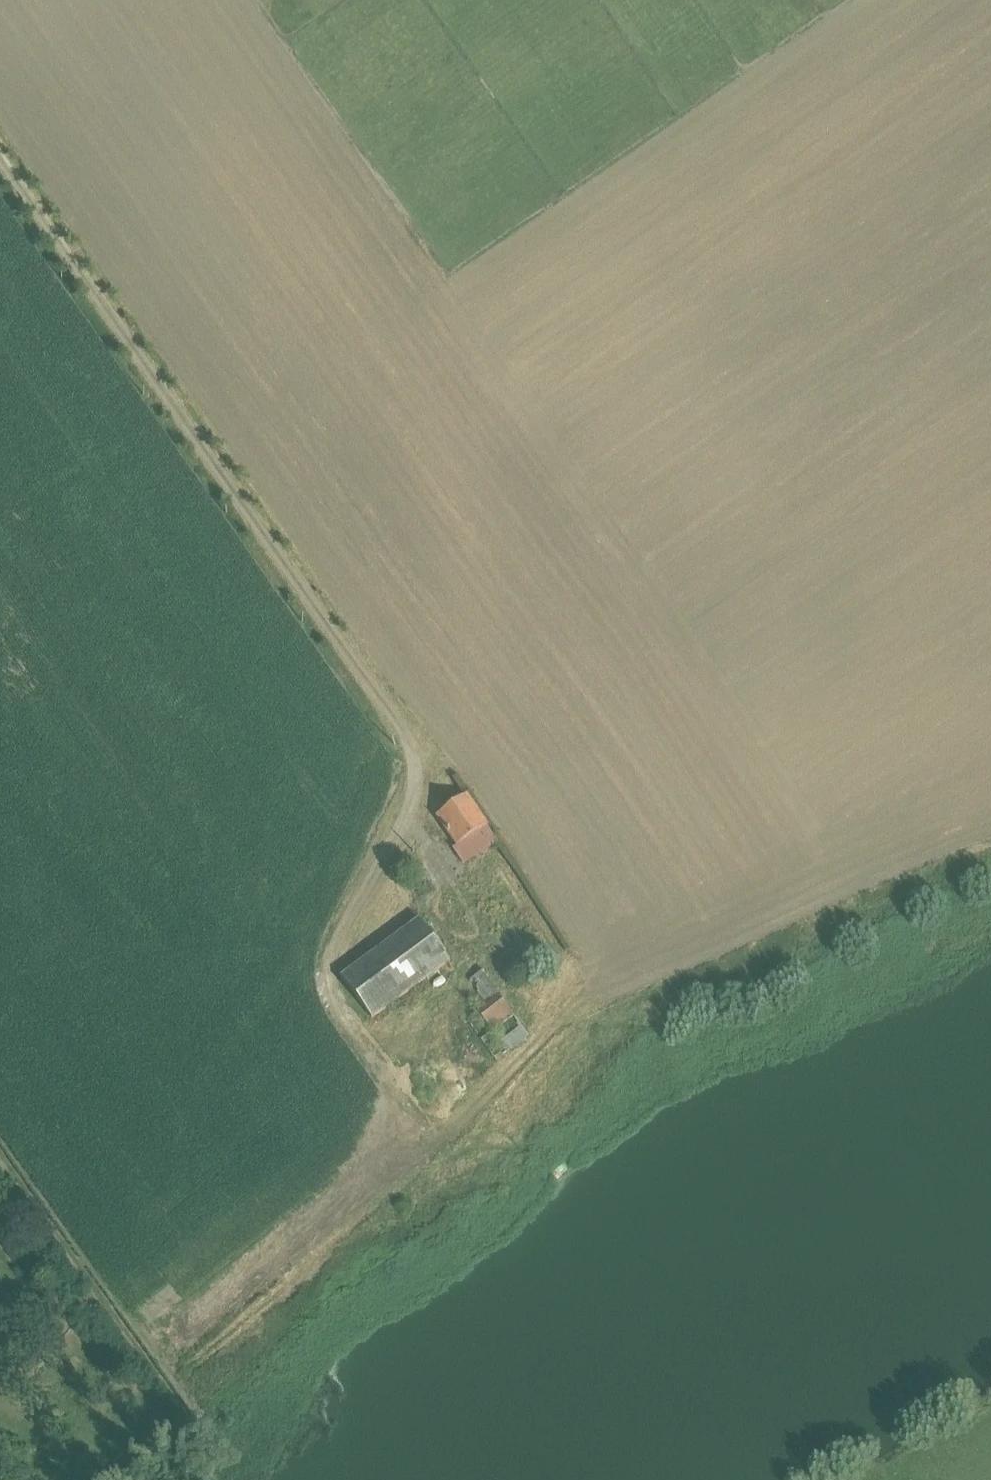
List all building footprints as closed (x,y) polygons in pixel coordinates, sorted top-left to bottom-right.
[(442,812),(438,814),(456,845),(453,847),(465,865),(499,843),(470,794),(442,812)] [(419,919),(342,976),(373,1018),(434,973),(451,961),(419,919)] [(488,1004),(468,1019),(498,1060),(530,1036),(521,1023),(483,971),(472,979),(471,981),(488,1004)]
